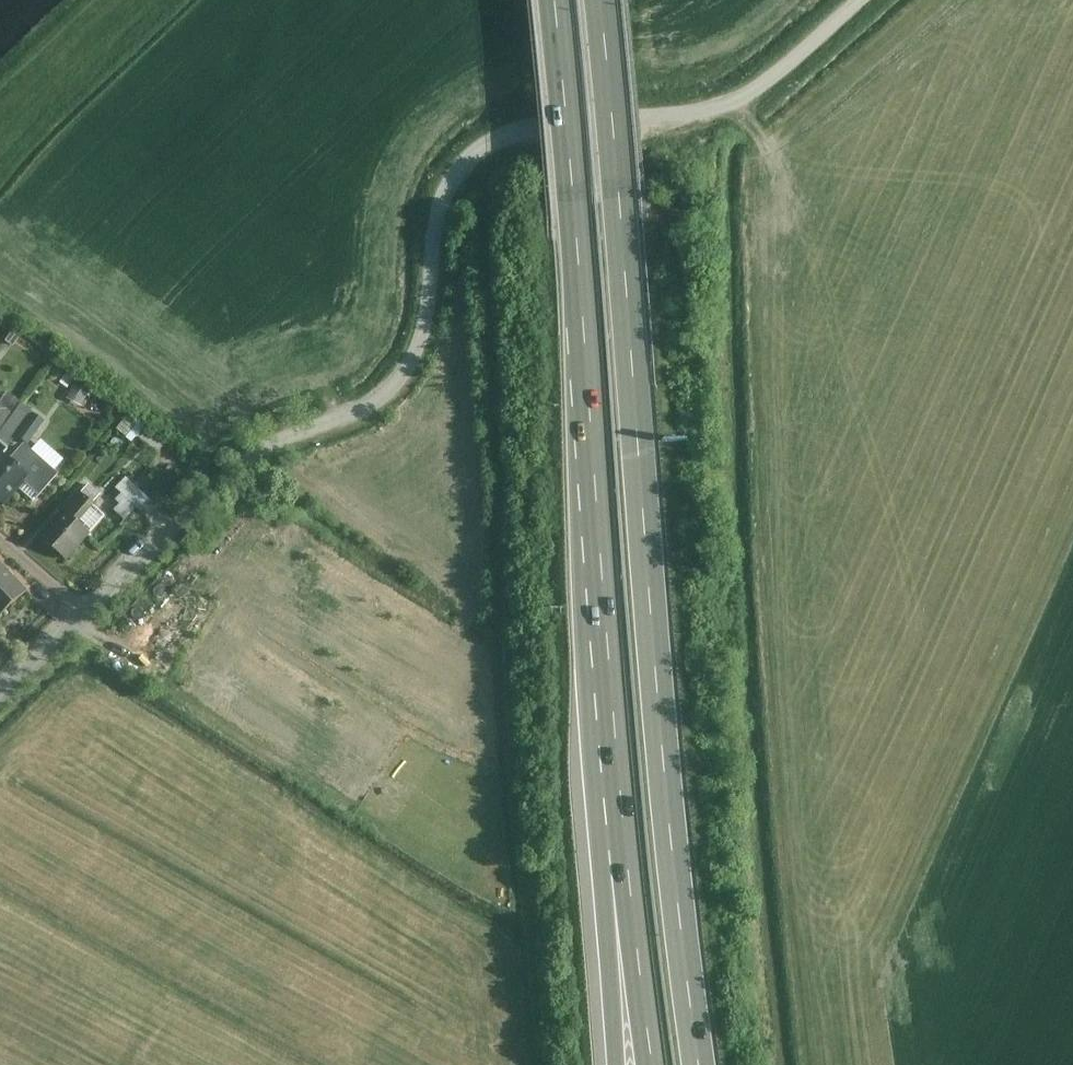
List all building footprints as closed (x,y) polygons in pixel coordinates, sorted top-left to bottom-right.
[(16,416),(0,436),(0,440),(11,449),(37,415),(24,406),(16,416)] [(0,408),(0,436),(16,416),(1,406),(0,408)] [(29,447),(12,464),(4,456),(0,460),(0,502),(7,508),(28,486),(42,499),(61,477),(29,447)] [(115,505),(129,519),(152,497),(129,474),(117,486),(126,495),(115,505)] [(81,495),(43,540),(70,564),(92,539),(78,527),(96,507),(81,495)] [(2,621),(30,596),(3,566),(0,569),(0,619),(2,621)]
